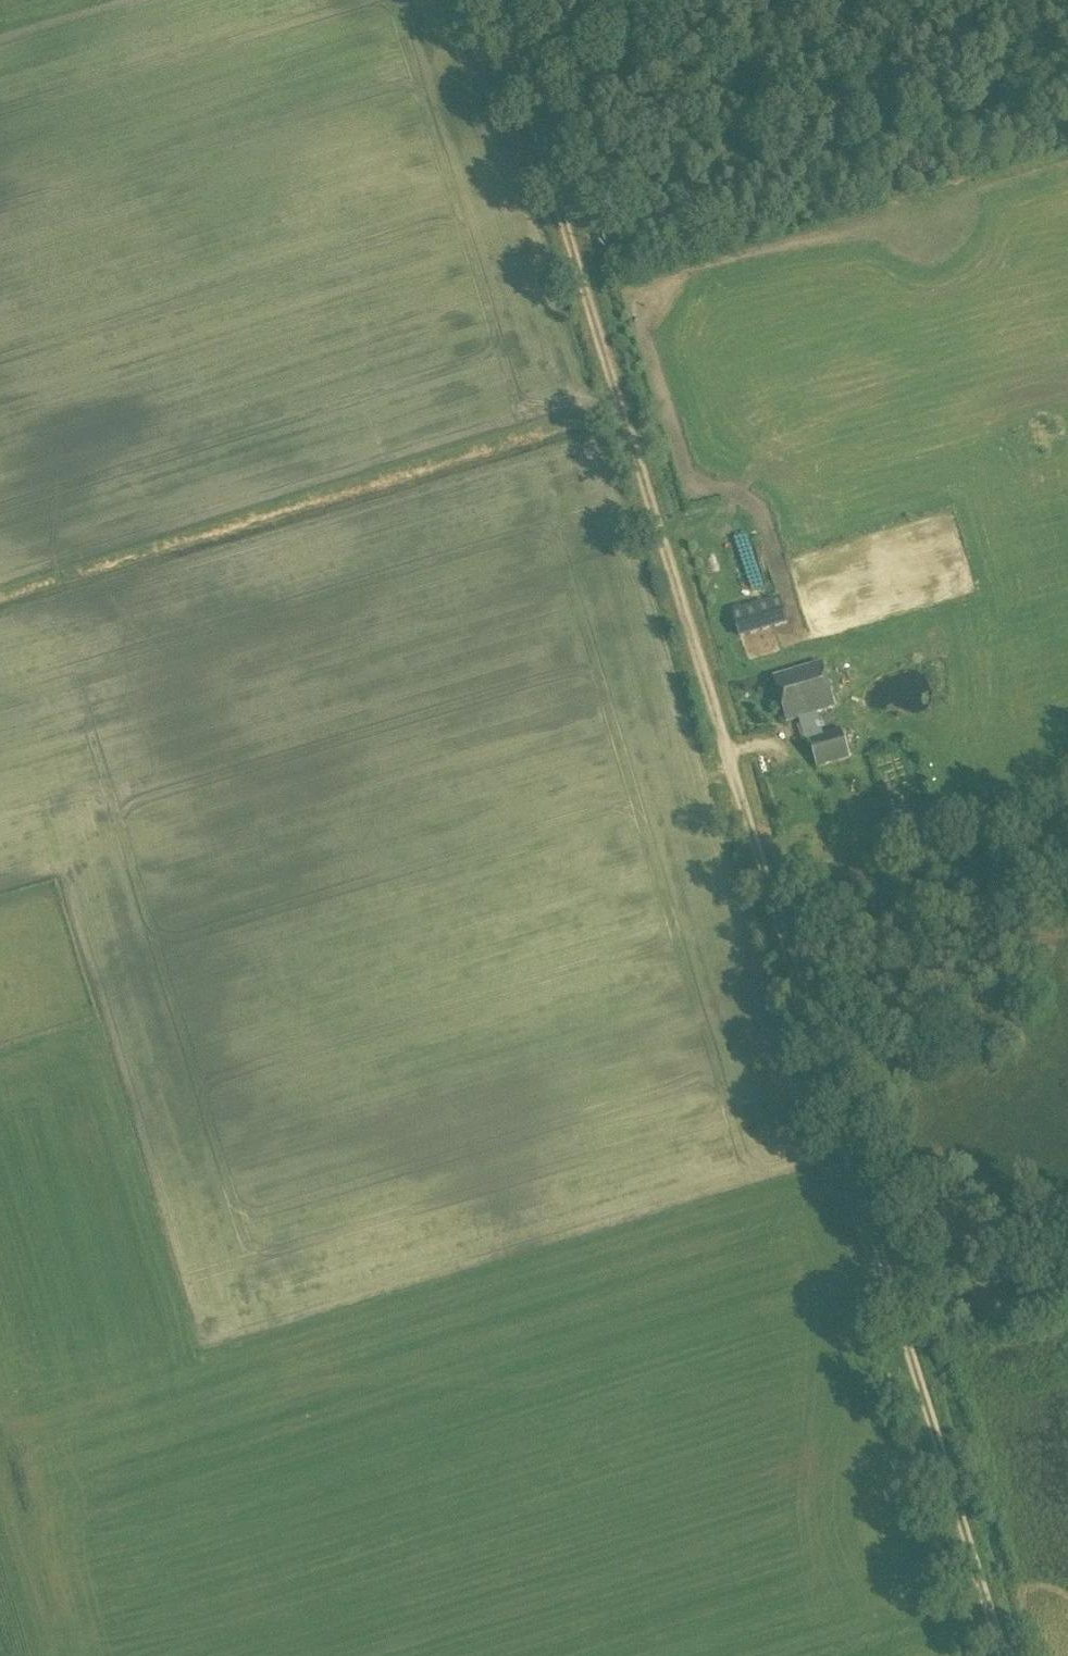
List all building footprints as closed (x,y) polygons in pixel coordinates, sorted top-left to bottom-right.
[(731,611),(739,640),(788,625),(779,596),(731,611)] [(787,722),(799,719),(806,741),(809,741),(817,769),(850,759),(841,728),(837,729),(822,734),(819,723),(817,713),(834,708),(821,665),(775,679),(787,722)]
